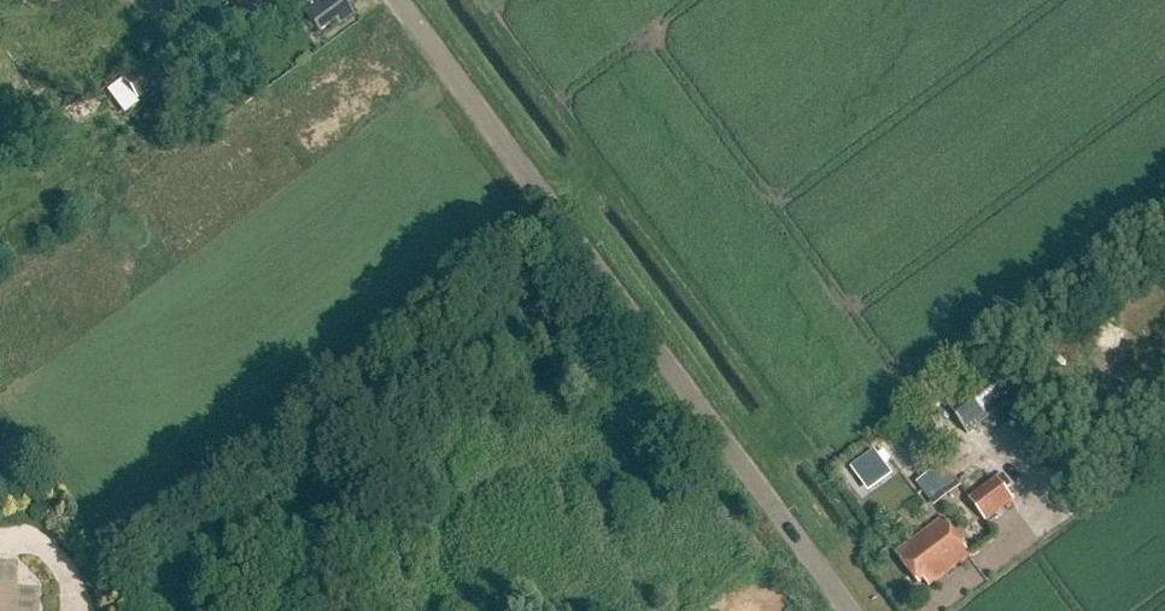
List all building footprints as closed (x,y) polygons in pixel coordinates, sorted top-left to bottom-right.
[(239,9),(250,0),(232,0),(239,9)] [(305,16),(318,34),(335,22),(338,26),(353,15),(347,6),(355,0),(323,0),(322,1),(323,3),(305,16)] [(211,12),(198,21),(207,33),(220,24),(211,12)] [(136,101),(167,77),(152,57),(121,80),(136,101)] [(944,403),(967,435),(1010,403),(987,371),(944,403)] [(941,465),(916,483),(928,499),(953,480),(941,465)] [(996,478),(968,499),(985,522),(1013,501),(996,478)] [(918,584),(923,580),(928,587),(970,556),(942,519),(896,554),(918,584)]
